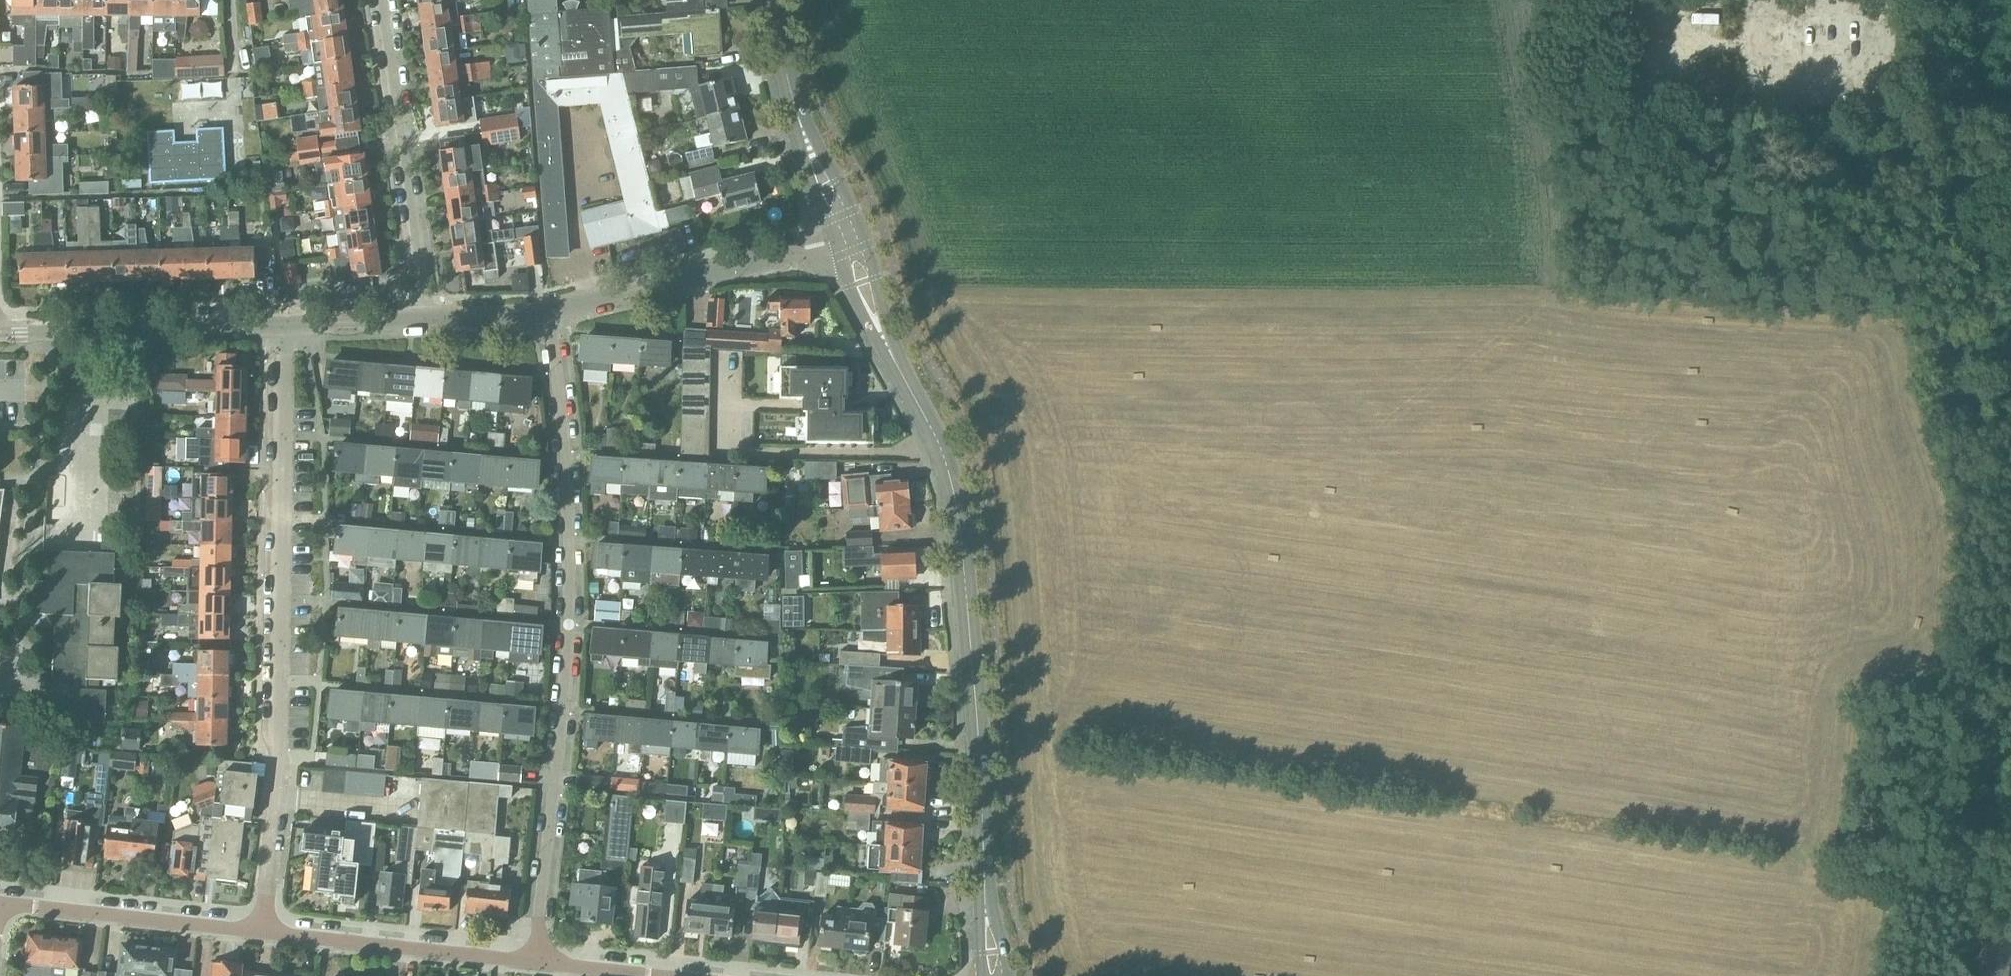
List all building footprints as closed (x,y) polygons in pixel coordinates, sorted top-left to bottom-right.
[(37,0),(14,0),(14,27),(26,27),(26,47),(14,47),(14,67),(37,67),(37,60),(37,0)] [(37,52),(45,52),(45,46),(48,28),(48,27),(48,26),(60,26),(61,0),(37,0),(37,52)] [(84,43),(84,0),(61,0),(60,26),(60,27),(75,27),(75,43),(84,43)] [(107,0),(84,0),(84,43),(84,50),(95,51),(95,16),(107,16),(107,0)] [(129,40),(130,16),(130,0),(107,0),(107,16),(121,16),(121,25),(122,39),(129,40)] [(154,16),(154,0),(130,0),(130,16),(129,40),(127,71),(137,71),(139,39),(140,39),(140,30),(141,16),(154,16)] [(177,0),(154,0),(154,16),(177,16),(177,0)] [(177,16),(177,23),(188,24),(190,16),(201,17),(201,0),(177,0),(177,16)] [(292,10),(300,9),(301,19),(305,18),(308,18),(344,12),(342,0),(290,0),(292,10)] [(536,82),(540,82),(540,79),(555,78),(560,77),(566,77),(566,76),(568,76),(568,77),(578,76),(579,76),(590,75),(591,75),(602,74),(603,74),(615,73),(611,19),(612,19),(611,9),(608,9),(608,10),(578,11),(582,3),(581,3),(580,2),(579,2),(578,2),(577,2),(576,1),(575,1),(574,1),(573,1),(572,1),(572,2),(571,2),(570,2),(569,2),(568,2),(568,3),(567,3),(566,3),(566,4),(565,4),(564,4),(569,12),(557,12),(556,5),(556,0),(529,0),(536,82)] [(675,0),(667,1),(668,14),(701,11),(705,10),(704,0),(675,0)] [(422,10),(420,11),(421,17),(423,19),(425,30),(476,23),(481,23),(484,22),(486,22),(485,13),(474,15),(459,17),(458,17),(456,1),(421,6),(422,10)] [(252,25),(264,23),(261,3),(249,5),(252,25)] [(619,18),(619,19),(622,51),(632,48),(640,36),(693,32),(694,57),(723,55),(720,9),(705,10),(701,11),(668,14),(619,18)] [(310,33),(284,37),(285,45),(347,36),(346,27),(348,27),(347,15),(345,15),(344,12),(308,18),(310,33)] [(540,82),(536,82),(549,256),(568,255),(557,103),(603,100),(614,146),(607,148),(607,149),(607,150),(607,151),(607,152),(607,153),(607,154),(607,155),(607,156),(608,157),(608,159),(609,159),(610,160),(610,161),(611,162),(618,160),(629,202),(587,212),(583,213),(592,248),(661,232),(660,227),(657,215),(622,71),(625,71),(637,71),(632,48),(622,51),(619,19),(617,19),(612,19),(611,19),(615,73),(603,74),(602,74),(591,75),(590,75),(579,76),(578,76),(568,77),(568,76),(566,76),(566,77),(560,77),(555,78),(540,79),(540,82)] [(186,40),(188,24),(177,23),(177,40),(186,40)] [(476,23),(425,30),(426,42),(425,44),(425,49),(427,50),(428,55),(455,52),(468,50),(465,34),(477,32),(482,31),(481,23),(476,23)] [(347,36),(285,45),(286,54),(288,53),(312,50),(314,65),(325,64),(351,60),(350,57),(352,54),(352,48),(349,46),(347,36)] [(520,44),(507,46),(509,62),(523,61),(523,59),(527,58),(525,45),(520,45),(520,44)] [(269,47),(253,49),(257,73),(272,70),(269,47)] [(429,59),(427,60),(428,66),(430,67),(431,79),(492,71),(490,62),(481,63),(457,66),(455,52),(428,55),(429,59)] [(176,79),(192,79),(226,77),(225,55),(190,57),(175,58),(176,79)] [(91,60),(83,60),(83,69),(91,69),(91,60)] [(119,60),(109,60),(109,69),(119,69),(119,60)] [(316,81),(303,83),(305,91),(354,84),(353,72),(355,70),(354,64),(351,62),(351,60),(325,64),(314,65),(316,81)] [(637,71),(625,71),(631,92),(699,88),(698,67),(637,71)] [(433,90),(431,92),(432,98),(434,99),(435,103),(471,97),(469,82),(470,81),(483,80),(503,77),(502,70),(492,71),(431,79),(433,90)] [(15,111),(67,110),(67,102),(67,101),(62,101),(61,101),(61,76),(42,76),(42,75),(28,76),(28,87),(15,87),(15,111)] [(700,120),(708,118),(740,110),(733,79),(701,87),(701,88),(693,90),(700,120)] [(354,84),(305,91),(306,99),(318,97),(321,112),(358,107),(357,104),(359,102),(358,96),(356,94),(354,84)] [(435,106),(433,108),(434,114),(436,116),(438,127),(477,122),(474,97),(473,97),(471,97),(435,103),(435,106)] [(70,99),(70,109),(93,109),(93,99),(70,99)] [(277,118),(275,104),(262,105),(264,120),(277,118)] [(307,114),(306,114),(308,131),(322,129),(323,137),(361,132),(358,108),(358,107),(321,112),(318,113),(307,114)] [(16,133),(16,135),(44,135),(44,133),(43,123),(43,121),(54,121),(54,120),(55,120),(67,118),(67,110),(15,111),(16,133)] [(715,147),(747,140),(740,110),(708,118),(715,147)] [(481,121),(483,133),(519,128),(518,117),(517,116),(481,121)] [(486,146),(521,141),(519,128),(483,133),(485,146),(486,146)] [(227,179),(224,129),(200,130),(200,143),(176,145),(175,131),(150,133),(152,182),(227,179)] [(44,145),(44,135),(16,135),(17,157),(17,159),(37,158),(69,158),(69,157),(69,156),(68,148),(68,145),(44,145)] [(300,167),(322,164),(318,137),(297,140),(300,167)] [(466,137),(440,141),(442,152),(445,176),(484,171),(481,146),(467,148),(466,137)] [(336,142),(320,144),(321,150),(322,157),(337,155),(336,142)] [(692,170),(717,163),(715,149),(688,155),(692,170)] [(364,155),(326,161),(329,186),(368,180),(364,155)] [(37,158),(17,159),(17,160),(17,182),(29,182),(30,195),(61,194),(63,194),(61,162),(69,162),(69,158),(37,158)] [(650,178),(663,174),(660,160),(647,164),(650,178)] [(723,184),(720,168),(691,175),(697,199),(722,193),(726,210),(761,201),(755,176),(723,184)] [(285,190),(283,171),(266,173),(268,192),(285,190)] [(484,171),(445,176),(448,200),(499,193),(498,184),(486,186),(484,171)] [(331,202),(319,204),(320,212),(371,205),(371,201),(372,199),(370,185),(368,183),(368,180),(329,186),(331,202)] [(535,188),(522,189),(524,199),(536,197),(535,188)] [(286,191),(270,193),(270,194),(271,211),(283,209),(281,200),(287,199),(286,191)] [(499,193),(448,200),(452,224),(479,220),(489,219),(487,203),(500,202),(499,193)] [(178,206),(177,198),(166,198),(167,206),(178,206)] [(126,199),(114,199),(114,208),(123,208),(123,203),(126,202),(126,199)] [(80,244),(67,244),(67,256),(68,283),(92,283),(89,200),(78,200),(79,209),(80,244)] [(99,200),(89,200),(92,283),(117,282),(116,243),(102,244),(101,209),(99,209),(99,200)] [(3,218),(25,217),(25,204),(3,204),(3,218)] [(371,205),(320,212),(321,220),(335,218),(338,234),(374,228),(374,226),(375,224),(375,223),(374,217),(374,216),(373,215),(371,205)] [(687,207),(657,215),(660,227),(691,219),(688,207),(687,207)] [(238,213),(230,213),(231,227),(232,279),(256,279),(255,250),(242,250),(242,240),(239,227),(238,213)] [(292,218),(281,220),(283,231),(294,229),(292,218)] [(52,219),(43,219),(43,222),(43,233),(44,284),(68,283),(67,256),(55,256),(55,249),(52,233),(52,219)] [(479,220),(452,224),(455,248),(482,244),(494,242),(515,240),(514,229),(481,234),(479,220)] [(21,229),(21,222),(9,222),(9,232),(18,232),(21,229)] [(127,243),(116,243),(117,282),(139,282),(137,231),(137,227),(127,227),(127,243)] [(221,251),(209,251),(210,280),(232,279),(231,227),(223,228),(220,240),(221,251)] [(340,248),(326,250),(327,259),(335,258),(378,252),(376,241),(377,240),(378,239),(377,232),(376,232),(375,231),(374,228),(338,234),(340,248)] [(174,252),(162,253),(162,281),(186,280),(185,252),(185,229),(176,229),(174,243),(174,252)] [(193,229),(185,229),(185,252),(186,280),(210,280),(209,251),(196,252),(195,243),(193,229)] [(144,230),(137,231),(139,282),(162,281),(162,253),(161,244),(147,244),(144,230)] [(34,256),(20,256),(21,285),(44,284),(43,233),(35,233),(33,249),(34,256)] [(527,238),(525,238),(528,265),(542,263),(540,237),(527,238)] [(482,244),(455,248),(458,269),(458,272),(485,269),(485,272),(498,270),(494,242),(482,244)] [(294,243),(280,245),(282,258),(296,256),(294,243)] [(378,252),(335,258),(338,281),(381,276),(378,252)] [(288,286),(300,284),(298,264),(285,265),(288,286)] [(709,332),(708,348),(782,352),(782,337),(796,337),(796,324),(810,324),(811,298),(769,298),(769,311),(781,312),(781,324),(782,324),(782,329),(769,328),(769,335),(709,332)] [(724,299),(710,298),(709,327),(723,328),(724,299)] [(585,339),(583,360),(585,360),(584,370),(611,372),(612,362),(614,341),(585,339)] [(614,341),(612,362),(626,363),(640,363),(642,343),(628,342),(614,341)] [(642,343),(640,363),(669,365),(670,345),(642,343)] [(683,361),(711,362),(711,350),(683,349),(683,361)] [(188,384),(188,392),(210,392),(219,392),(248,392),(249,366),(237,366),(237,354),(220,354),(219,366),(219,381),(188,381),(188,384)] [(683,361),(682,373),(711,374),(711,362),(683,361)] [(360,390),(362,365),(331,362),(329,387),(360,390)] [(387,402),(390,368),(362,365),(360,390),(372,391),(371,400),(387,402)] [(416,405),(417,396),(419,371),(390,368),(387,402),(416,405)] [(848,401),(849,369),(781,368),(780,400),(803,401),(803,413),(806,413),(806,445),(874,445),(875,413),(845,413),(845,401),(848,401)] [(444,398),(447,374),(419,371),(417,396),(444,398)] [(682,373),(682,385),(710,386),(711,374),(682,373)] [(471,411),(472,400),(475,376),(447,374),(444,398),(460,400),(459,409),(471,411)] [(500,413),(501,402),(503,379),(475,376),(472,400),(488,401),(487,412),(500,413)] [(155,377),(155,382),(155,389),(167,389),(167,377),(155,377)] [(529,405),(531,382),(503,379),(501,402),(500,412),(524,415),(525,405),(529,405)] [(682,385),(682,397),(710,398),(710,386),(682,385)] [(175,404),(175,392),(163,392),(163,404),(175,404)] [(219,392),(218,414),(248,415),(248,392),(219,392)] [(682,409),(710,410),(710,398),(682,397),(682,409)] [(710,410),(682,409),(682,454),(709,458),(710,410)] [(198,432),(198,439),(247,439),(248,415),(218,414),(218,428),(198,428),(198,432)] [(330,435),(350,437),(352,421),(342,420),(341,426),(331,425),(330,435)] [(376,424),(375,439),(384,440),(385,425),(376,424)] [(384,440),(392,440),(394,426),(385,425),(384,440)] [(633,452),(655,454),(656,445),(655,444),(643,444),(643,443),(645,426),(635,425),(635,426),(633,452)] [(447,447),(449,430),(441,429),(439,446),(447,447)] [(605,449),(612,450),(614,450),(615,440),(619,440),(620,430),(607,429),(606,434),(605,449)] [(496,451),(497,435),(490,434),(489,450),(496,451)] [(598,434),(597,449),(599,449),(605,449),(606,434),(598,434)] [(503,451),(504,435),(497,435),(496,451),(503,451)] [(198,439),(198,449),(217,449),(217,450),(217,463),(246,464),(247,464),(247,439),(198,439)] [(369,449),(339,446),(337,470),(357,472),(356,479),(366,480),(369,449)] [(369,449),(366,480),(366,484),(367,484),(379,485),(380,474),(382,474),(394,475),(395,475),(396,452),(369,449)] [(398,452),(396,452),(395,475),(394,487),(423,489),(424,478),(426,455),(398,452)] [(453,481),(455,457),(426,455),(424,478),(453,481)] [(480,483),(483,460),(455,457),(453,481),(480,483)] [(621,494),(649,496),(650,484),(652,464),(652,461),(652,460),(624,459),(623,459),(623,462),(622,482),(621,494)] [(509,486),(511,462),(483,460),(480,483),(509,486)] [(607,481),(622,482),(623,462),(595,460),(594,480),(593,480),(592,495),(606,496),(607,481)] [(537,489),(539,465),(511,462),(509,486),(537,489)] [(679,462),(679,463),(679,466),(680,466),(679,486),(678,497),(706,499),(708,468),(709,465),(709,464),(679,462)] [(805,462),(805,479),(836,479),(836,462),(805,462)] [(678,500),(678,497),(679,486),(680,466),(679,466),(652,464),(650,484),(649,496),(649,498),(678,500)] [(708,468),(706,499),(720,500),(721,492),(735,493),(735,490),(737,470),(737,466),(709,464),(709,465),(708,468)] [(150,496),(149,497),(157,497),(157,487),(161,487),(162,466),(151,466),(150,466),(150,496)] [(766,495),(768,468),(737,466),(737,470),(735,490),(735,493),(735,501),(753,503),(754,503),(754,494),(766,495)] [(194,469),(193,499),(194,499),(234,499),(235,476),(211,475),(211,469),(194,469)] [(850,509),(873,507),(879,507),(909,504),(909,498),(912,496),(911,486),(908,485),(907,481),(887,483),(881,483),(880,476),(868,477),(868,474),(842,477),(846,509),(850,509)] [(149,497),(149,507),(160,507),(161,497),(157,497),(149,497)] [(185,513),(185,522),(233,522),(234,499),(194,499),(194,514),(185,513)] [(362,522),(363,505),(353,504),(351,521),(362,522)] [(373,523),(374,505),(365,504),(363,522),(373,523)] [(879,507),(873,507),(873,515),(880,515),(880,518),(881,532),(911,529),(909,506),(909,504),(879,507)] [(441,511),(440,527),(448,527),(449,512),(441,511)] [(448,527),(456,528),(457,513),(450,512),(449,512),(448,527)] [(406,526),(407,514),(393,513),(392,524),(406,526)] [(497,516),(496,532),(498,532),(504,532),(505,532),(506,517),(506,516),(497,516)] [(506,517),(505,532),(514,533),(515,518),(515,517),(506,516),(506,517)] [(173,521),(172,532),(185,532),(185,530),(203,531),(203,544),(233,545),(233,522),(185,522),(173,521)] [(609,536),(619,536),(619,525),(620,523),(610,522),(609,536)] [(647,527),(619,525),(619,536),(646,538),(647,527)] [(341,530),(339,554),(355,555),(355,566),(369,567),(372,532),(341,530)] [(698,531),(684,530),(683,541),(697,542),(698,531)] [(871,531),(847,532),(847,533),(847,546),(871,545),(871,531)] [(372,532),(369,567),(397,570),(397,559),(400,535),(372,532)] [(133,546),(133,534),(102,533),(101,554),(50,552),(50,584),(36,582),(35,615),(65,617),(64,628),(55,627),(51,678),(74,679),(73,721),(105,723),(107,691),(99,690),(99,680),(118,681),(119,649),(115,648),(115,618),(120,618),(121,586),(114,585),(115,546),(133,546)] [(400,535),(397,559),(426,562),(428,538),(400,535)] [(426,562),(425,572),(454,575),(455,564),(457,540),(428,538),(426,562)] [(457,540),(455,564),(469,566),(468,576),(481,577),(484,543),(457,540)] [(484,543),(481,577),(493,579),(494,567),(511,569),(513,545),(484,543)] [(174,561),(174,567),(232,569),(233,545),(203,544),(202,561),(194,560),(194,562),(174,561)] [(511,569),(510,578),(538,581),(539,571),(541,548),(513,545),(511,569)] [(624,568),(626,549),(626,547),(597,545),(595,574),(600,575),(600,568),(600,566),(624,568)] [(626,549),(624,568),(624,572),(623,582),(651,584),(653,554),(653,551),(653,549),(626,547),(626,549)] [(873,547),(871,547),(847,548),(844,548),(844,550),(844,560),(844,562),(855,562),(855,563),(855,566),(855,567),(884,566),(884,567),(885,578),(889,578),(891,579),(896,579),(899,577),(915,577),(914,555),(914,553),(873,554),(873,549),(873,547)] [(771,557),(771,561),(773,564),(773,571),(779,571),(779,564),(780,549),(771,548),(771,557)] [(682,553),(682,551),(653,549),(653,551),(653,554),(651,584),(679,586),(680,579),(680,573),(682,558),(682,555),(682,553)] [(680,573),(708,575),(709,562),(709,561),(709,555),(710,553),(682,551),(682,553),(682,555),(682,558),(680,573)] [(799,588),(798,564),(802,564),(802,552),(786,553),(787,589),(799,588)] [(738,555),(710,553),(709,555),(709,561),(709,562),(708,575),(708,578),(707,584),(708,584),(717,585),(718,585),(719,577),(736,578),(737,577),(738,564),(738,557),(738,555)] [(767,557),(738,555),(738,557),(738,564),(737,577),(736,591),(754,592),(755,578),(759,578),(766,579),(767,559),(767,557)] [(166,567),(165,576),(186,576),(186,577),(189,577),(189,592),(231,592),(232,569),(174,567),(166,567)] [(599,593),(599,582),(589,582),(589,593),(599,593)] [(334,583),(332,600),(346,601),(347,584),(334,583)] [(403,589),(395,589),(394,605),(402,605),(403,589)] [(373,591),(372,603),(390,605),(391,593),(373,591)] [(189,605),(179,605),(179,615),(181,615),(231,616),(231,592),(189,592),(189,605)] [(451,594),(451,593),(443,593),(441,609),(443,609),(450,609),(449,609),(450,598),(451,595),(451,594)] [(459,594),(451,593),(451,594),(451,595),(450,598),(449,609),(450,609),(457,610),(457,611),(477,612),(478,606),(458,604),(459,594)] [(871,593),(871,631),(919,630),(919,620),(919,619),(921,617),(921,612),(919,610),(919,609),(919,607),(919,605),(899,605),(899,599),(899,593),(871,593)] [(803,597),(783,598),(784,627),(804,626),(803,597)] [(507,600),(507,599),(499,599),(498,614),(506,614),(507,600)] [(515,600),(507,599),(507,600),(506,614),(507,615),(514,615),(515,601),(515,600)] [(596,602),(595,620),(619,622),(620,622),(620,614),(621,611),(621,610),(621,604),(597,602),(596,602)] [(493,604),(479,603),(479,612),(492,613),(493,604)] [(670,607),(669,627),(675,627),(677,608),(677,607),(670,607)] [(620,614),(620,622),(630,623),(630,622),(631,611),(621,610),(621,611),(620,614)] [(342,612),(340,635),(370,638),(371,638),(373,615),(342,612)] [(163,615),(163,626),(181,627),(191,627),(191,639),(230,640),(231,616),(181,615),(179,615),(163,615)] [(371,638),(370,649),(380,650),(381,650),(382,640),(397,641),(399,617),(374,615),(373,615),(371,638)] [(702,628),(703,615),(695,615),(690,620),(689,627),(702,628)] [(399,617),(397,641),(427,644),(429,620),(399,617)] [(427,644),(426,655),(454,658),(457,623),(429,620),(427,644)] [(724,631),(724,632),(731,633),(731,632),(732,621),(725,620),(724,631)] [(769,635),(770,635),(772,635),(781,636),(781,621),(781,620),(770,620),(769,635)] [(457,623),(454,658),(469,659),(482,660),(485,625),(457,623)] [(485,625),(482,660),(494,661),(495,650),(512,651),(515,628),(485,625)] [(512,651),(511,662),(539,665),(542,631),(515,628),(512,651)] [(919,641),(919,630),(871,631),(863,631),(863,641),(888,643),(888,655),(919,655),(919,652),(919,651),(920,649),(920,648),(920,644),(919,641)] [(592,653),(591,661),(592,661),(604,662),(604,654),(605,654),(620,655),(623,655),(624,644),(624,634),(608,633),(597,632),(595,632),(593,653),(592,653)] [(623,655),(622,665),(623,665),(650,667),(652,647),(653,637),(625,634),(624,634),(624,644),(623,655)] [(771,646),(771,647),(781,647),(781,636),(772,635),(771,646)] [(652,647),(650,667),(651,667),(678,669),(679,659),(680,649),(681,639),(653,637),(652,647)] [(680,649),(679,659),(680,659),(682,660),(695,661),(694,673),(696,673),(707,674),(708,661),(709,651),(710,641),(681,639),(680,649)] [(709,651),(708,661),(709,661),(736,663),(737,653),(738,644),(738,643),(710,641),(709,651)] [(736,663),(735,677),(769,680),(770,666),(765,666),(765,664),(766,646),(765,646),(756,645),(738,643),(738,644),(737,653),(736,663)] [(795,647),(782,646),(781,659),(795,659),(795,647)] [(229,676),(230,652),(200,651),(200,664),(175,663),(175,674),(181,674),(191,675),(199,675),(229,676)] [(841,652),(840,665),(841,666),(848,666),(880,668),(880,656),(881,654),(841,652)] [(135,661),(135,663),(135,673),(147,673),(148,661),(135,661)] [(848,667),(847,685),(848,686),(876,692),(875,693),(874,709),(914,711),(915,684),(885,682),(884,682),(886,669),(886,668),(882,668),(880,668),(848,666),(848,667)] [(366,669),(358,668),(357,684),(365,685),(366,669)] [(387,670),(385,686),(393,687),(394,673),(395,672),(395,671),(387,670)] [(394,673),(393,687),(401,687),(403,672),(403,671),(395,671),(395,672),(394,673)] [(433,674),(424,673),(423,689),(432,690),(433,674)] [(191,682),(191,675),(181,674),(181,682),(191,682)] [(178,686),(178,675),(161,675),(161,686),(178,686)] [(229,698),(229,676),(199,675),(199,697),(229,698)] [(436,677),(435,691),(450,693),(452,678),(452,676),(436,675),(436,677)] [(452,678),(450,693),(451,693),(465,694),(466,680),(466,677),(452,676),(452,678)] [(478,695),(480,678),(469,677),(467,694),(478,695)] [(507,694),(507,697),(523,698),(524,685),(508,684),(508,686),(507,688),(507,694)] [(490,692),(490,695),(507,697),(507,694),(507,688),(508,686),(491,685),(490,692)] [(335,694),(333,717),(348,719),(347,733),(361,734),(362,732),(363,720),(365,697),(366,695),(335,692),(335,694)] [(363,720),(362,732),(376,733),(377,724),(391,725),(391,722),(393,699),(394,698),(366,695),(365,697),(363,720)] [(608,707),(618,708),(619,696),(609,695),(608,707)] [(627,697),(619,696),(618,708),(626,709),(627,697)] [(665,713),(674,714),(675,697),(666,696),(665,713)] [(228,723),(229,698),(199,697),(198,715),(170,714),(170,721),(173,722),(228,723)] [(675,697),(674,714),(683,714),(685,698),(675,697)] [(393,699),(391,722),(420,725),(422,702),(422,700),(394,698),(393,699)] [(420,725),(419,736),(447,738),(447,735),(448,728),(450,705),(450,703),(422,700),(422,702),(420,725)] [(647,701),(635,700),(635,710),(646,711),(647,701)] [(149,720),(150,702),(135,701),(134,719),(149,720)] [(450,705),(448,728),(459,729),(476,730),(478,707),(478,706),(450,703),(450,705)] [(731,719),(733,703),(724,703),(723,719),(731,719)] [(478,707),(476,730),(505,733),(507,710),(507,709),(478,706),(478,707)] [(507,710),(505,733),(532,736),(534,713),(534,711),(507,709),(507,710)] [(844,728),(842,749),(855,750),(870,751),(880,751),(881,745),(881,739),(881,737),(912,739),(913,713),(914,711),(874,709),(874,710),(873,725),(844,728)] [(13,712),(1,711),(0,724),(0,832),(15,834),(17,817),(33,819),(38,778),(21,776),(22,762),(25,730),(11,728),(13,712)] [(617,721),(617,720),(588,717),(588,720),(586,748),(598,749),(598,745),(598,740),(611,741),(615,741),(616,731),(617,723),(617,721)] [(631,753),(642,754),(644,729),(645,723),(645,722),(617,720),(617,721),(617,723),(616,731),(615,741),(627,742),(626,753),(628,753),(631,753)] [(227,747),(228,723),(173,722),(173,730),(198,731),(198,746),(227,747)] [(669,746),(671,746),(672,733),(673,726),(673,725),(645,722),(645,723),(644,729),(642,754),(668,757),(668,756),(669,746)] [(672,746),(700,749),(701,733),(702,728),(702,727),(673,725),(673,726),(672,733),(671,746),(672,746)] [(714,750),(728,751),(730,730),(702,727),(702,728),(701,733),(700,749),(699,759),(701,759),(710,760),(711,750),(714,750)] [(770,746),(783,746),(782,729),(770,729),(770,746)] [(759,732),(740,731),(730,730),(728,751),(731,751),(744,753),(757,754),(759,732)] [(141,751),(142,733),(125,732),(123,749),(141,751)] [(836,756),(836,761),(857,763),(869,764),(870,751),(855,750),(842,749),(838,748),(837,748),(836,756)] [(64,752),(62,777),(75,778),(77,778),(79,750),(64,749),(64,752)] [(134,773),(137,756),(112,752),(110,769),(134,773)] [(326,765),(327,765),(356,768),(357,757),(357,755),(327,752),(326,765)] [(376,767),(377,754),(360,752),(359,766),(376,767)] [(782,768),(793,768),(793,752),(782,752),(782,768)] [(148,776),(151,757),(141,756),(139,775),(148,776)] [(433,774),(443,775),(443,774),(444,763),(444,759),(435,758),(434,758),(433,774)] [(880,764),(879,784),(889,784),(924,787),(924,784),(925,783),(926,782),(927,776),(925,775),(924,774),(925,763),(881,759),(880,764)] [(255,811),(258,776),(250,775),(252,765),(222,762),(220,762),(218,783),(216,800),(208,876),(207,880),(237,883),(246,809),(255,811)] [(217,777),(218,764),(209,762),(207,776),(217,777)] [(443,775),(451,776),(451,774),(452,763),(445,763),(444,763),(443,774),(443,775)] [(491,765),(489,778),(499,780),(501,767),(491,765)] [(521,782),(522,769),(501,767),(500,780),(521,782)] [(386,797),(385,796),(387,776),(326,770),(324,792),(386,797)] [(577,774),(576,787),(583,787),(592,788),(611,790),(611,789),(612,777),(577,774)] [(611,789),(611,790),(620,790),(637,792),(638,792),(639,779),(612,777),(611,789)] [(418,831),(416,850),(417,850),(418,850),(436,852),(436,853),(434,871),(437,871),(436,874),(435,886),(453,888),(460,876),(462,877),(464,853),(466,834),(495,837),(499,797),(499,786),(500,786),(423,779),(418,830),(418,831)] [(783,789),(796,789),(796,779),(783,779),(783,789)] [(208,876),(216,800),(218,783),(211,784),(213,788),(196,795),(195,795),(201,811),(202,811),(201,817),(201,827),(197,826),(174,835),(170,875),(195,879),(196,875),(207,876),(208,876)] [(668,785),(653,783),(652,793),(667,794),(668,785)] [(845,812),(844,812),(849,812),(849,813),(870,814),(875,814),(875,806),(881,806),(885,806),(885,807),(922,810),(923,799),(924,798),(925,797),(926,791),(925,790),(924,789),(924,787),(889,784),(879,784),(873,783),(873,794),(870,794),(870,797),(846,795),(845,799),(845,812)] [(668,785),(667,794),(668,794),(687,796),(688,787),(688,786),(668,784),(668,785)] [(499,786),(499,797),(500,797),(512,798),(513,787),(499,786)] [(724,805),(725,793),(726,788),(714,787),(712,803),(724,805)] [(79,866),(83,867),(93,868),(98,831),(99,827),(99,825),(103,825),(106,806),(104,806),(105,798),(106,794),(89,792),(86,812),(86,814),(79,866)] [(750,807),(752,796),(725,793),(724,805),(750,807)] [(626,860),(627,848),(631,797),(615,796),(613,796),(611,824),(609,839),(608,859),(610,860),(626,861),(626,860)] [(686,825),(688,802),(666,800),(664,823),(686,825)] [(796,809),(797,801),(783,800),(782,809),(796,809)] [(704,803),(703,819),(712,820),(727,821),(728,806),(728,805),(704,803)] [(86,814),(86,812),(68,810),(67,819),(66,819),(66,826),(64,836),(61,864),(64,864),(79,866),(86,814)] [(110,818),(106,858),(108,858),(108,860),(120,861),(120,859),(130,861),(131,860),(136,811),(128,810),(127,810),(126,818),(125,820),(112,819),(110,818)] [(131,860),(130,861),(140,862),(143,864),(148,865),(152,863),(153,863),(154,863),(159,824),(151,823),(147,823),(148,812),(138,811),(136,811),(131,860)] [(848,829),(869,830),(870,814),(849,813),(848,829)] [(921,824),(874,821),(873,832),(878,832),(878,845),(920,848),(923,848),(924,836),(921,836),(921,827),(922,824),(921,824)] [(373,860),(376,825),(346,822),(345,832),(305,828),(303,852),(317,853),(313,891),(334,894),(333,899),(342,900),(342,904),(356,905),(360,865),(372,867),(373,860)] [(383,873),(380,906),(381,906),(402,909),(403,909),(406,880),(413,881),(417,850),(416,850),(418,831),(418,830),(405,829),(404,829),(403,829),(398,875),(383,873)] [(466,834),(464,853),(465,853),(482,855),(482,857),(479,883),(469,882),(466,914),(468,914),(487,916),(495,837),(466,834)] [(495,837),(487,916),(488,916),(509,918),(512,888),(501,887),(503,864),(508,864),(511,839),(511,838),(496,837),(495,837)] [(920,848),(878,845),(871,844),(870,844),(870,848),(869,869),(878,869),(878,872),(892,873),(891,881),(918,883),(919,874),(919,861),(923,861),(923,848),(920,848)] [(627,848),(626,860),(628,860),(636,861),(637,849),(632,849),(629,848),(627,848)] [(686,848),(682,882),(683,882),(693,884),(696,861),(697,849),(686,848)] [(748,890),(746,910),(757,911),(754,941),(778,943),(783,901),(773,889),(762,898),(758,897),(757,897),(759,872),(760,872),(761,855),(752,854),(751,867),(748,890)] [(825,860),(810,859),(808,869),(824,870),(825,860)] [(372,867),(372,870),(377,871),(382,868),(383,861),(373,860),(372,867)] [(661,870),(661,865),(647,864),(647,868),(643,868),(641,888),(633,887),(631,905),(639,906),(636,938),(659,940),(665,870),(661,870)] [(740,866),(738,889),(748,890),(751,867),(740,866)] [(423,870),(419,910),(420,910),(432,911),(438,912),(439,910),(450,912),(451,911),(452,904),(451,902),(453,888),(435,886),(436,874),(437,871),(434,871),(423,870)] [(581,922),(586,922),(612,925),(614,911),(614,909),(623,910),(624,892),(624,891),(602,888),(603,872),(579,870),(578,883),(572,883),(570,906),(583,907),(581,922)] [(816,890),(815,897),(817,897),(826,898),(828,875),(829,874),(818,873),(818,874),(817,877),(816,890)] [(807,876),(805,889),(807,889),(816,890),(817,877),(808,876),(807,876)] [(688,902),(685,932),(709,935),(714,885),(704,883),(702,903),(701,903),(688,902)] [(714,885),(709,935),(710,935),(733,937),(737,897),(737,895),(724,894),(725,886),(716,885),(714,885)] [(923,948),(928,902),(928,899),(891,895),(889,924),(899,925),(897,946),(923,948)] [(783,901),(778,943),(801,946),(803,935),(811,936),(814,905),(794,902),(783,901)] [(849,909),(844,950),(856,952),(856,954),(867,955),(867,952),(868,952),(869,940),(870,940),(884,942),(887,919),(876,917),(877,911),(872,904),(864,903),(857,910),(849,909)] [(825,917),(821,948),(844,950),(849,909),(838,908),(837,919),(825,917)] [(1990,933),(1984,975),(2010,975),(2010,936),(1990,933)] [(56,939),(30,936),(26,974),(25,975),(52,975),(56,939)] [(56,939),(52,975),(63,975),(64,968),(80,970),(83,943),(56,939)] [(120,975),(146,975),(149,950),(148,950),(123,947),(120,975)] [(175,953),(149,950),(146,975),(172,975),(175,953)] [(241,975),(241,969),(242,968),(242,967),(239,967),(239,965),(231,964),(228,964),(228,966),(227,966),(214,964),(211,964),(210,975),(241,975)]
